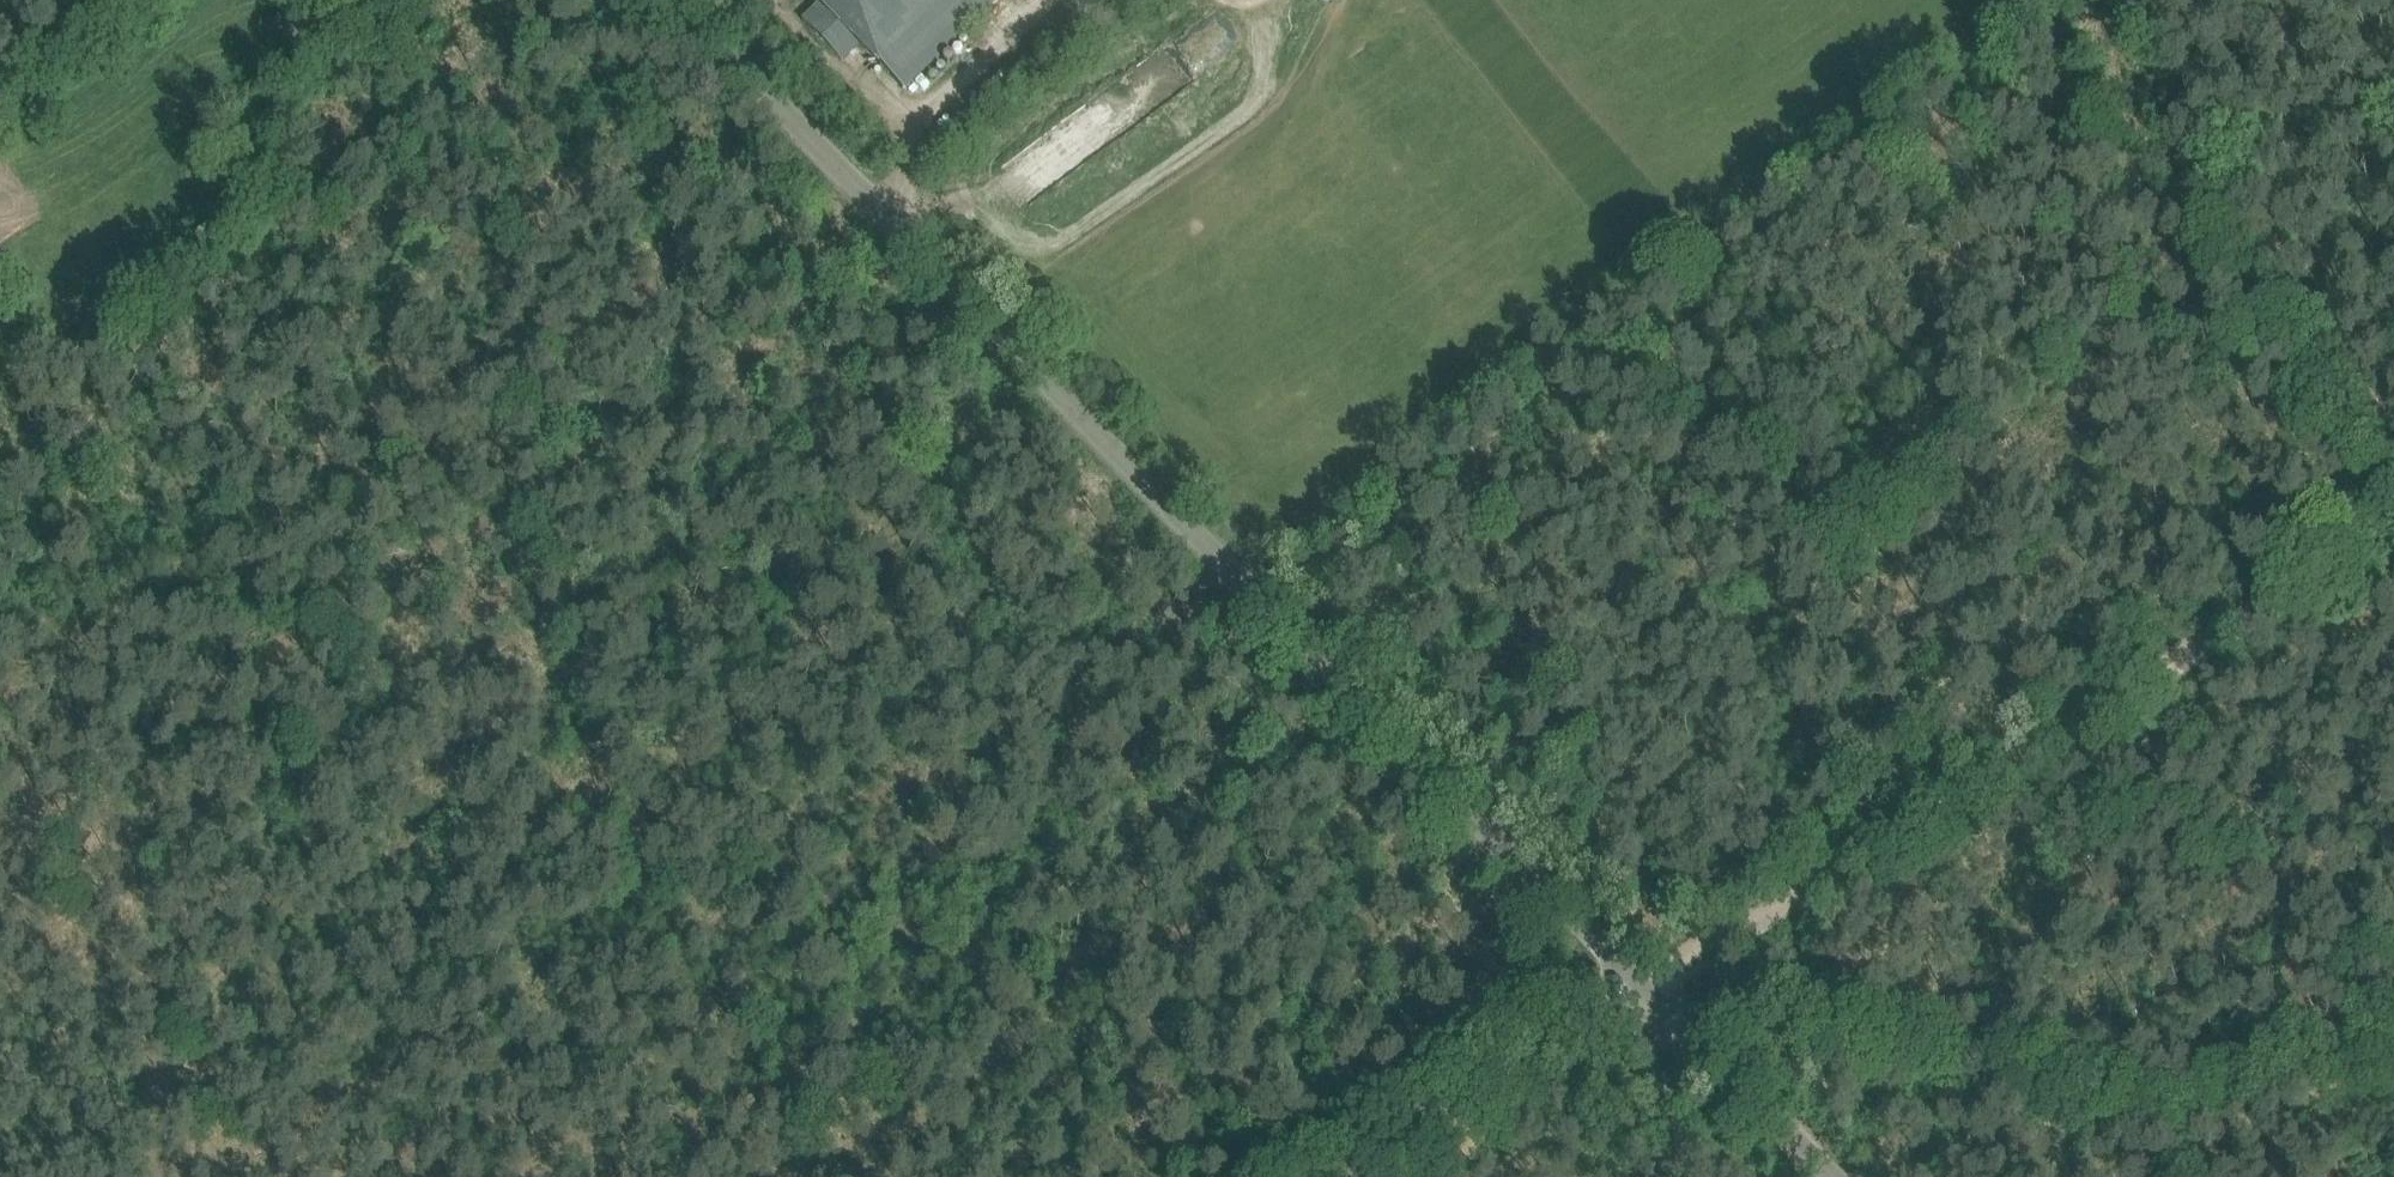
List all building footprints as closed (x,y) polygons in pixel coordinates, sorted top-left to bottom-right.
[(815,8),(854,48),(871,31),(915,77),(995,0),(823,0),(815,8)]
